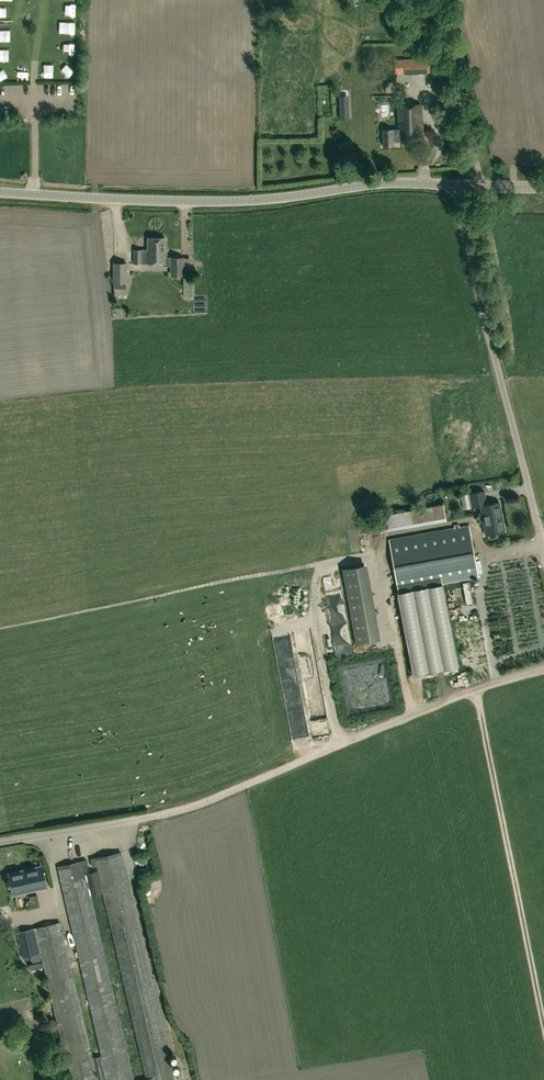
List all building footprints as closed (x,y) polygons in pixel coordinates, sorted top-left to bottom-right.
[(428,72),(435,72),(434,65),(434,57),(394,59),(394,67),(395,73),(404,73),(428,72)] [(59,95),(79,96),(80,77),(59,77),(59,95)] [(350,94),(339,94),(339,118),(351,118),(350,94)] [(383,147),(394,146),(394,142),(400,141),(400,140),(423,139),(421,104),(397,105),(398,128),(382,129),(383,147)] [(133,249),(133,262),(161,263),(161,266),(170,266),(170,275),(182,275),(183,257),(166,257),(166,249),(164,249),(165,237),(147,237),(147,249),(133,249)] [(113,262),(113,283),(114,283),(114,288),(126,288),(124,279),(127,283),(127,262),(113,262)] [(484,490),(470,492),(472,507),(480,505),(485,535),(504,531),(499,502),(486,504),(484,490)] [(446,520),(443,504),(377,516),(380,532),(446,520)] [(479,578),(469,525),(389,540),(398,592),(442,584),(479,578)] [(341,567),(355,644),(380,639),(367,563),(341,567)] [(457,667),(442,584),(398,592),(397,592),(412,675),(457,667)] [(42,865),(31,868),(32,872),(10,877),(14,894),(47,886),(42,865)] [(40,889),(32,890),(34,897),(41,896),(40,889)] [(142,910),(118,915),(149,1060),(165,1057),(166,1061),(174,1059),(142,910)] [(41,954),(70,1079),(97,1079),(92,1057),(60,922),(16,932),(22,958),(31,956),(33,962),(41,960),(39,954),(41,954)]
